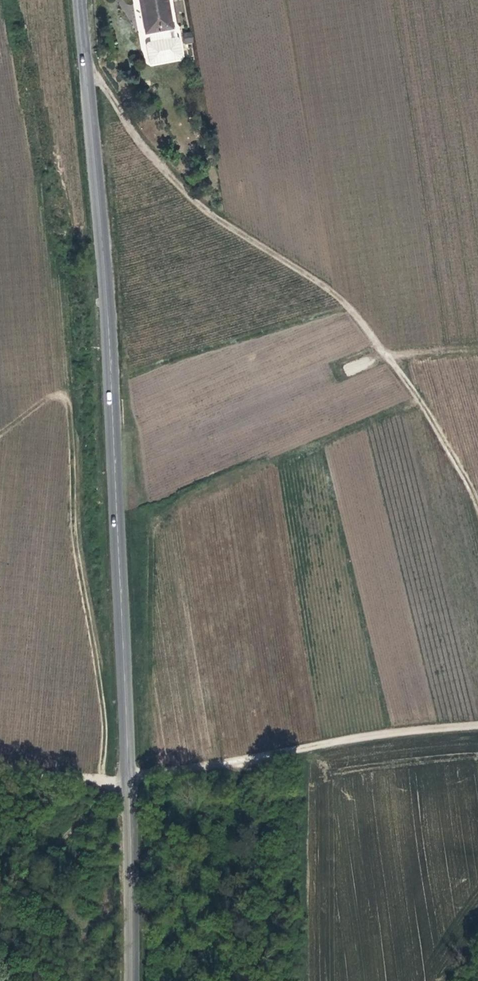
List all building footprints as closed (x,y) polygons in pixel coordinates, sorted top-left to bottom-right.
[(166,0),(140,0),(141,5),(146,34),(171,29),(166,0)] [(193,32),(184,33),(184,43),(193,43),(193,32)]
